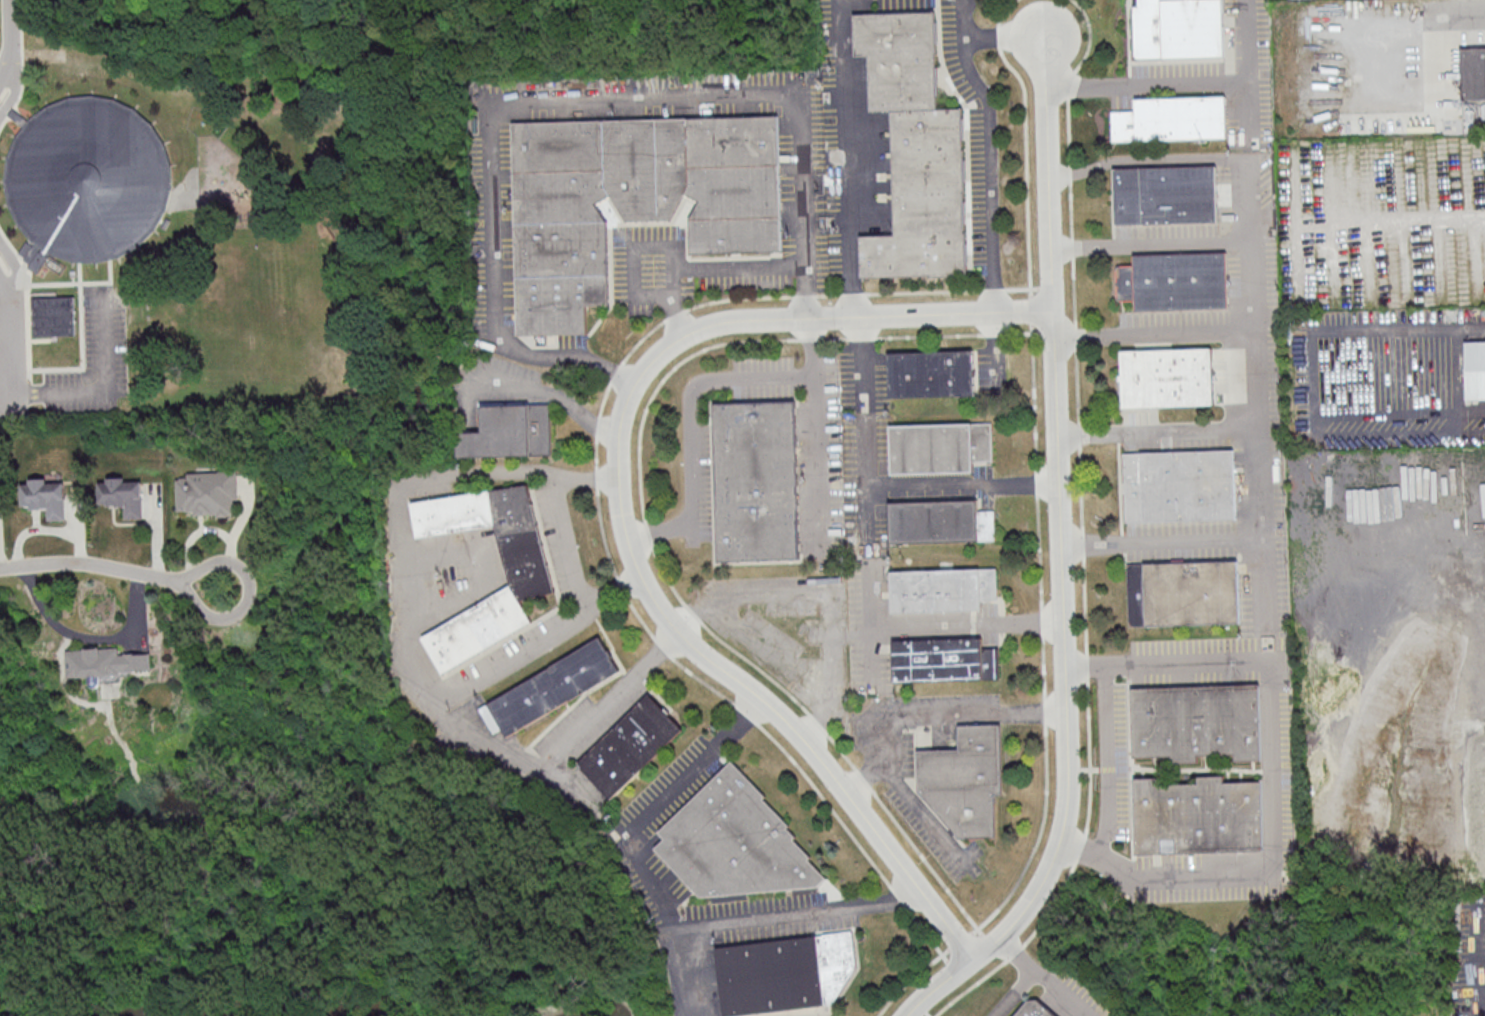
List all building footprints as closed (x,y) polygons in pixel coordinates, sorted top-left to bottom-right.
[(1133,52),(1132,0),(1221,0),(1223,55),(1138,58),(1135,57),(1132,55),(1133,52)] [(852,13),(932,10),(935,106),(959,105),(965,274),(860,277),(858,235),(894,233),(890,109),(869,110),(867,55),(853,56),(852,13)] [(1484,99),(1484,46),(1461,47),(1461,99),(1484,99)] [(1111,110),(1133,109),(1133,97),(1223,93),(1224,136),(1112,140),(1111,110)] [(52,255),(51,257),(64,266),(59,273),(46,265),(39,275),(28,269),(31,264),(18,255),(26,242),(33,247),(34,245),(33,243),(18,226),(7,205),(4,183),(7,160),(16,138),(24,127),(9,115),(14,109),(29,120),(48,107),(69,98),(92,96),(112,100),(134,110),(153,126),(165,145),(170,167),(170,190),(166,210),(155,230),(137,247),(118,258),(97,263),(75,262),(52,255)] [(507,119),(777,113),(780,252),(687,254),(686,218),(695,201),(681,193),(666,220),(623,221),(607,195),(594,204),(604,221),(606,305),(584,305),(585,336),(512,337),(507,119)] [(1112,167),(1214,164),(1216,221),(1114,224),(1112,167)] [(1133,253),(1224,250),(1226,307),(1135,310),(1133,253)] [(34,299),(76,298),(77,337),(35,338),(34,299)] [(1464,340),(1484,340),(1484,399),(1466,399),(1464,340)] [(1118,349),(1209,346),(1211,403),(1120,406),(1118,349)] [(887,352),(970,349),(972,395),(888,398),(887,352)] [(711,402),(792,399),(797,557),(716,560),(711,402)] [(479,404),(548,402),(549,454),(456,457),(455,430),(480,429),(479,404)] [(888,473),(969,471),(969,461),(990,460),(989,421),(887,424),(888,473)] [(1120,451),(1231,447),(1233,518),(1122,522),(1120,451)] [(184,471),(215,470),(215,468),(234,468),(235,498),(230,498),(231,512),(225,512),(225,514),(214,515),(214,511),(203,512),(203,514),(191,514),(191,510),(174,510),(173,479),(175,479),(177,476),(182,476),(184,477),(184,471)] [(94,482),(103,481),(103,477),(120,476),(120,480),(138,480),(139,518),(122,518),(121,506),(115,506),(115,507),(104,508),(104,503),(95,504),(94,482)] [(17,482),(26,482),(25,477),(43,477),(43,481),(61,481),(62,518),(44,519),(44,507),(38,507),(38,508),(27,509),(26,504),(18,505),(17,482)] [(410,501),(526,483),(553,590),(517,599),(528,620),(439,673),(418,636),(508,584),(494,525),(414,537),(410,501)] [(886,501),(974,499),(974,510),(992,509),(993,539),(888,542),(886,501)] [(1123,563),(1234,559),(1236,622),(1125,625),(1123,563)] [(890,612),(977,609),(977,598),(994,597),(993,568),(889,571),(890,612)] [(475,707),(598,634),(618,669),(504,736),(498,726),(490,731),(475,707)] [(890,639),(978,636),(979,648),(995,647),(996,678),(891,681),(890,639)] [(62,649),(64,677),(117,673),(117,670),(148,668),(147,652),(116,654),(116,646),(62,649)] [(1128,687),(1255,683),(1258,760),(1232,760),(1232,754),(1195,755),(1195,762),(1168,763),(1168,757),(1130,758),(1128,687)] [(647,693),(681,728),(608,798),(574,763),(647,693)] [(998,836),(997,795),(1003,795),(1001,724),(960,725),(960,749),(930,749),(931,838),(998,836)] [(729,760),(655,831),(663,838),(652,848),(698,897),(814,886),(823,878),(804,858),(807,856),(790,838),(796,833),(760,798),(763,795),(729,760)] [(1131,778),(1157,777),(1157,784),(1194,782),(1194,776),(1220,775),(1220,782),(1258,781),(1260,849),(1134,854),(1131,778)] [(830,1003),(729,1015),(721,1015),(712,947),(849,930),(853,965),(830,1003)] [(1035,998),(1055,1015),(1010,1015),(1025,999),(1035,998)]
